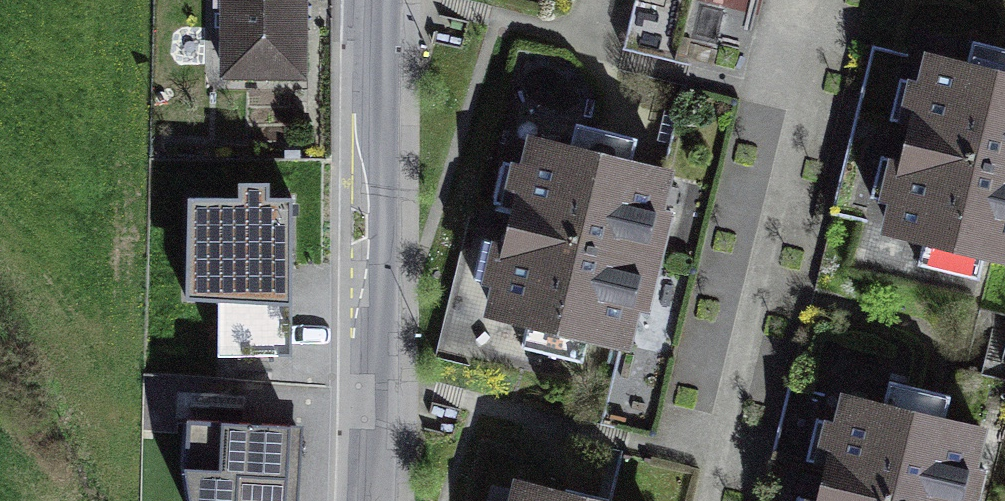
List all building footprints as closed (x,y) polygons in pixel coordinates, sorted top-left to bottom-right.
[(216,92),(310,93),(311,0),(217,0),(216,92)] [(767,9),(767,0),(701,0),(701,6),(767,9)] [(1004,277),(1004,87),(929,71),(890,253),(1004,277)] [(678,183),(524,150),(485,334),(639,366),(678,183)] [(224,193),(221,318),(307,320),(310,195),(224,193)] [(842,412),(821,500),(987,500),(999,451),(842,412)] [(216,460),(218,416),(185,415),(184,459),(216,460)] [(310,430),(219,425),(215,500),(306,500),(310,430)]
